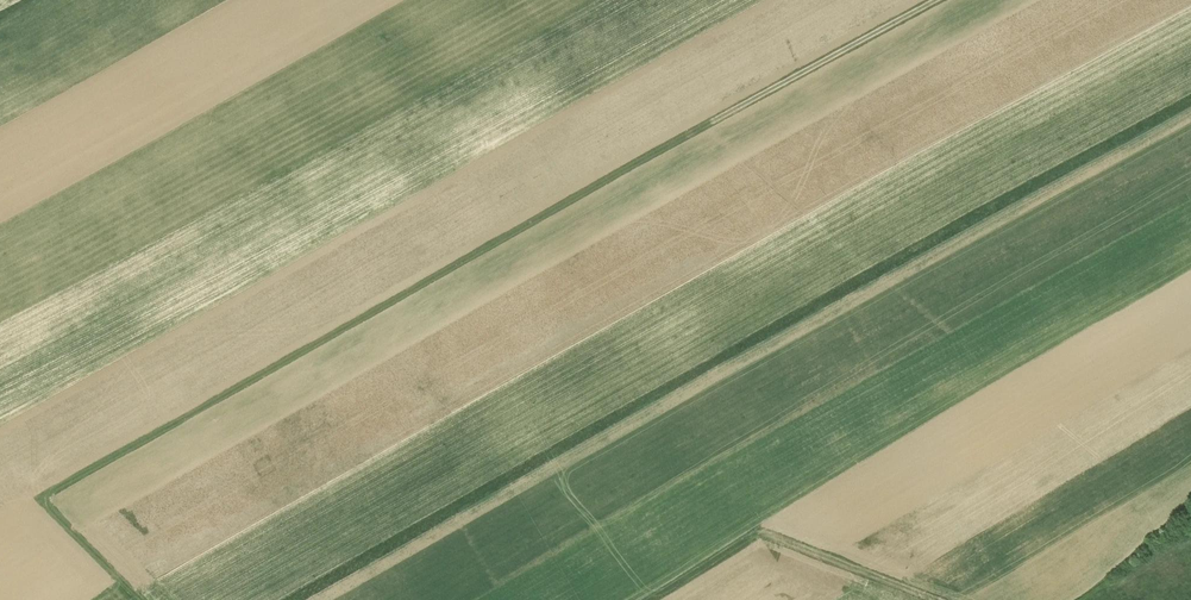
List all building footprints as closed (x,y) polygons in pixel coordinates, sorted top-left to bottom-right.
[(628,121),(641,117),(637,104),(624,108),(628,121)] [(519,170),(505,176),(511,189),(525,183),(519,170)] [(398,241),(386,247),(392,259),(404,253),(398,241)] [(1098,269),(1106,281),(1119,272),(1111,260),(1098,269)] [(269,316),(276,328),(289,322),(282,310),(269,316)] [(156,379),(160,392),(174,388),(170,374),(156,379)] [(919,379),(908,383),(913,395),(923,391),(919,379)] [(38,439),(43,450),(54,445),(48,434),(38,439)] [(712,484),(699,492),(707,505),(720,497),(712,484)] [(618,538),(624,552),(639,545),(633,531),(618,538)] [(522,599),(540,599),(533,587),(519,595),(522,599)]
